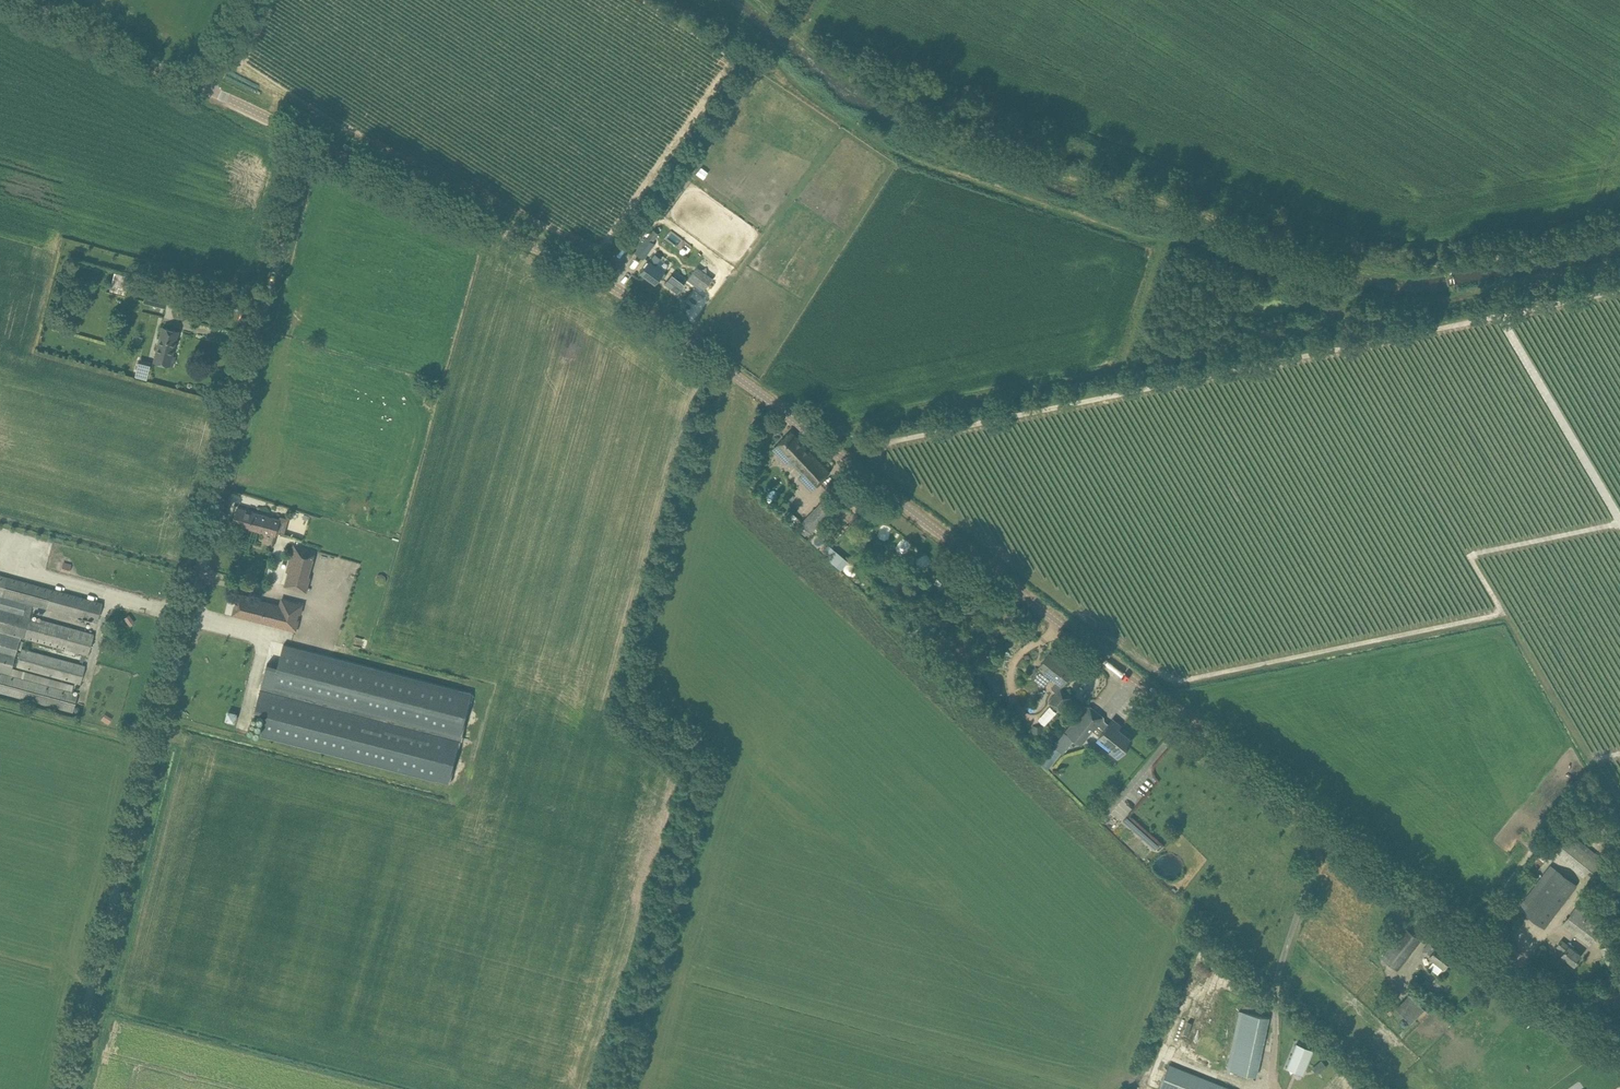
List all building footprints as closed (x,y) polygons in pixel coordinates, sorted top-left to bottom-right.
[(665,206),(660,213),(665,217),(670,210),(665,206)] [(636,254),(643,259),(653,245),(646,240),(636,254)] [(655,254),(641,272),(655,283),(664,271),(655,265),(661,258),(655,254)] [(695,272),(689,281),(703,292),(712,281),(707,276),(705,279),(695,272)] [(671,276),(665,283),(678,292),(679,291),(683,285),(684,283),(672,274),(671,276)] [(166,308),(170,295),(147,289),(144,302),(166,308)] [(178,293),(176,301),(178,301),(178,302),(196,307),(197,301),(203,303),(204,299),(180,293),(180,294),(178,293)] [(163,327),(155,361),(173,366),(175,356),(173,356),(179,331),(163,327)] [(66,353),(67,342),(56,341),(54,351),(66,353)] [(136,360),(133,376),(145,379),(148,363),(136,360)] [(791,431),(775,445),(803,474),(798,478),(810,491),(830,472),(791,431)] [(803,523),(798,528),(806,535),(810,530),(812,532),(835,508),(826,499),(803,523)] [(238,507),(233,524),(276,536),(277,533),(283,535),(287,521),(238,507)] [(312,577),(310,577),(316,553),(315,553),(316,550),(293,544),(286,571),(288,572),(284,586),(308,592),(312,577)] [(835,564),(843,556),(830,544),(822,552),(835,564)] [(63,563),(60,573),(68,575),(71,566),(63,563)] [(72,711),(77,694),(9,675),(20,636),(88,655),(93,634),(29,616),(33,604),(97,622),(102,603),(0,575),(0,692),(72,711)] [(284,599),(281,609),(254,602),(255,598),(238,594),(233,615),(244,618),(245,616),(249,617),(248,619),(262,622),(263,621),(275,624),(275,626),(296,631),(299,620),(296,619),(298,613),(301,614),(303,604),(284,599)] [(129,614),(124,618),(130,626),(135,622),(129,614)] [(273,685),(262,682),(255,710),(266,713),(260,734),(449,783),(460,740),(462,741),(463,736),(461,736),(472,693),(283,644),(273,685)] [(21,648),(17,666),(80,683),(85,666),(21,648)] [(1049,702),(1060,711),(1071,697),(1060,689),(1073,672),(1055,658),(1055,659),(1048,653),(1038,667),(1038,668),(1039,668),(1032,677),(1044,687),(1051,678),(1057,682),(1052,688),(1057,692),(1049,702)] [(1037,718),(1044,725),(1056,711),(1049,705),(1037,718)] [(1085,706),(1054,745),(1055,746),(1062,751),(1062,752),(1073,738),(1080,744),(1086,737),(1092,730),(1099,736),(1098,737),(1112,748),(1109,752),(1117,758),(1125,748),(1132,739),(1118,728),(1121,725),(1113,719),(1107,726),(1105,730),(1099,725),(1103,719),(1102,718),(1104,717),(1090,706),(1085,706)] [(230,709),(226,723),(233,724),(236,710),(230,709)] [(105,713),(101,719),(108,724),(112,718),(105,713)] [(1584,877),(1598,860),(1561,831),(1547,848),(1584,877)] [(1576,886),(1554,870),(1523,912),(1544,928),(1567,897),(1576,886)] [(1600,930),(1573,910),(1562,924),(1589,944),(1600,930)] [(1382,957),(1398,969),(1421,940),(1405,928),(1382,957)] [(1581,955),(1561,940),(1557,946),(1564,951),(1561,955),(1573,964),(1581,955)] [(1443,967),(1451,956),(1438,945),(1437,946),(1431,941),(1422,951),(1434,960),(1429,966),(1437,973),(1443,967)] [(1601,949),(1610,970),(1619,966),(1611,945),(1601,949)] [(1396,1008),(1411,1024),(1425,1010),(1410,994),(1396,1008)] [(1256,1076),(1269,1017),(1239,1011),(1226,1070),(1256,1076)] [(1305,1068),(1313,1050),(1296,1043),(1286,1068),(1295,1071),(1297,1065),(1305,1068)] [(25,1076),(34,1078),(39,1058),(30,1056),(25,1076)] [(1327,1067),(1321,1060),(1314,1066),(1319,1073),(1327,1067)] [(1160,1088),(1231,1088),(1170,1065),(1160,1088)]
